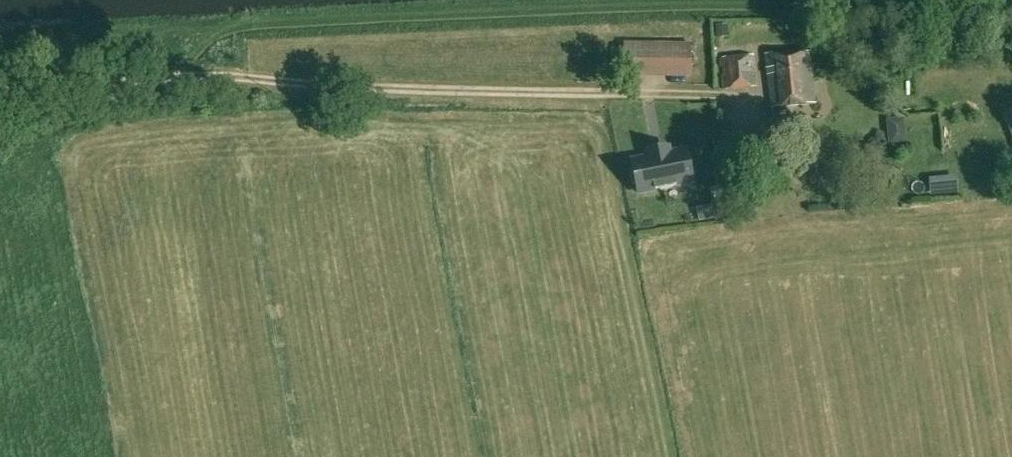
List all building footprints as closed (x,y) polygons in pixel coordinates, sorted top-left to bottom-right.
[(716,37),(729,36),(729,24),(716,24),(716,37)] [(623,41),(623,76),(691,77),(692,42),(623,41)] [(815,103),(809,51),(765,53),(772,107),(815,103)] [(722,57),(724,89),(759,86),(755,53),(722,57)] [(906,142),(904,117),(887,119),(889,144),(906,142)] [(670,149),(649,152),(649,156),(633,159),(639,193),(692,183),(687,150),(671,153),(670,149)]
